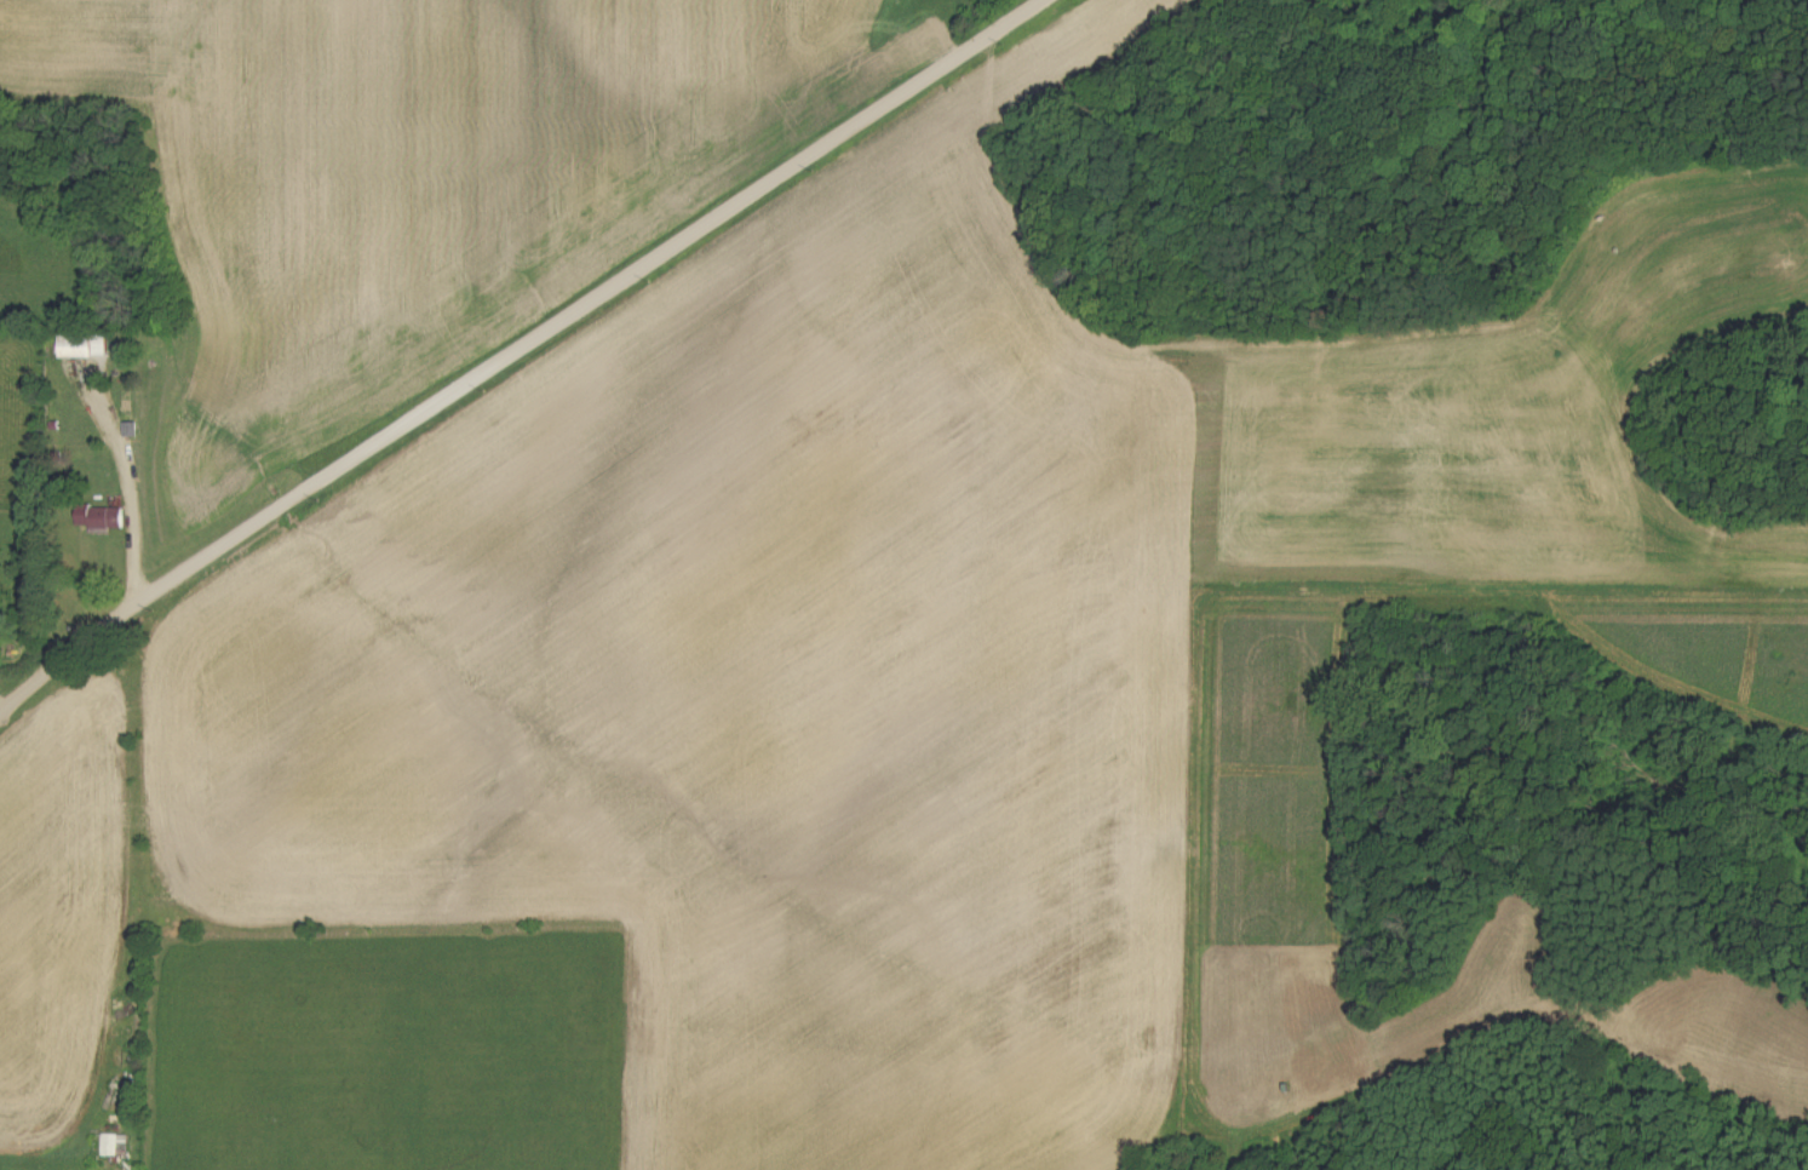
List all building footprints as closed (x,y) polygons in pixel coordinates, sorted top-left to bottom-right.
[(65,358),(112,358),(111,336),(65,337),(65,358)] [(93,534),(113,535),(113,530),(124,530),(124,508),(80,508),(80,527),(93,528),(93,534)] [(105,1157),(122,1157),(122,1147),(130,1147),(130,1136),(105,1135),(105,1157)]
